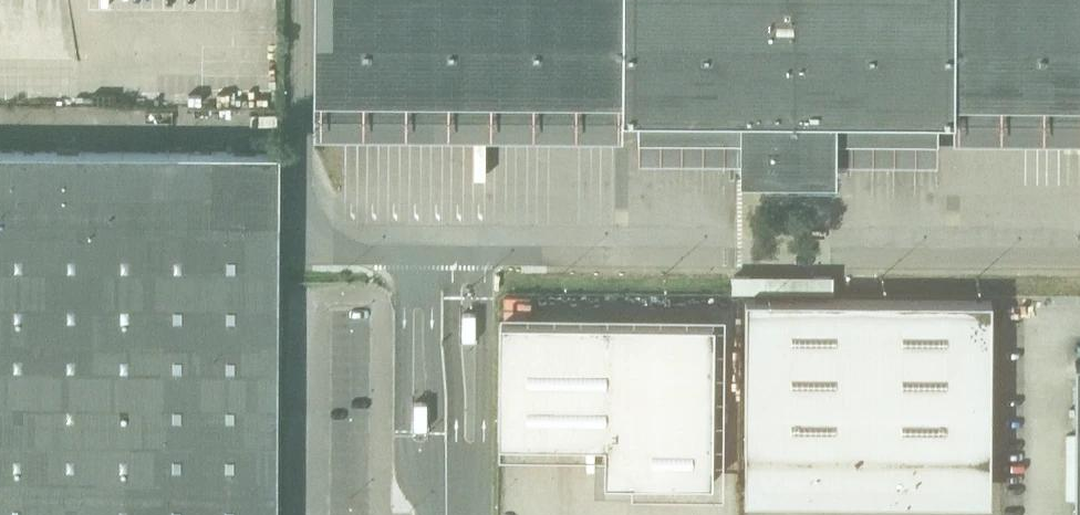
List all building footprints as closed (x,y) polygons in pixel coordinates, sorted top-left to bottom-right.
[(319,90),(318,90),(317,114),(638,116),(638,138),(735,139),(735,150),(743,150),(743,175),(832,176),(832,139),(937,140),(937,118),(1079,119),(1079,0),(320,0),(319,90)] [(278,150),(0,148),(0,514),(276,514),(278,150)] [(831,289),(831,276),(734,275),(734,289),(831,289)] [(766,499),(824,499),(824,494),(855,494),(855,499),(879,499),(879,494),(910,495),(910,500),(968,500),(968,456),(970,456),(987,456),(990,456),(991,299),(745,298),(744,455),(747,455),(747,454),(765,455),(766,455),(766,499)] [(713,323),(499,321),(498,442),(604,443),(604,458),(605,458),(605,480),(631,480),(631,481),(635,481),(635,480),(648,480),(648,481),(655,481),(655,480),(668,480),(668,481),(674,481),(688,481),(694,482),(694,481),(707,481),(707,482),(712,482),(713,323)]
